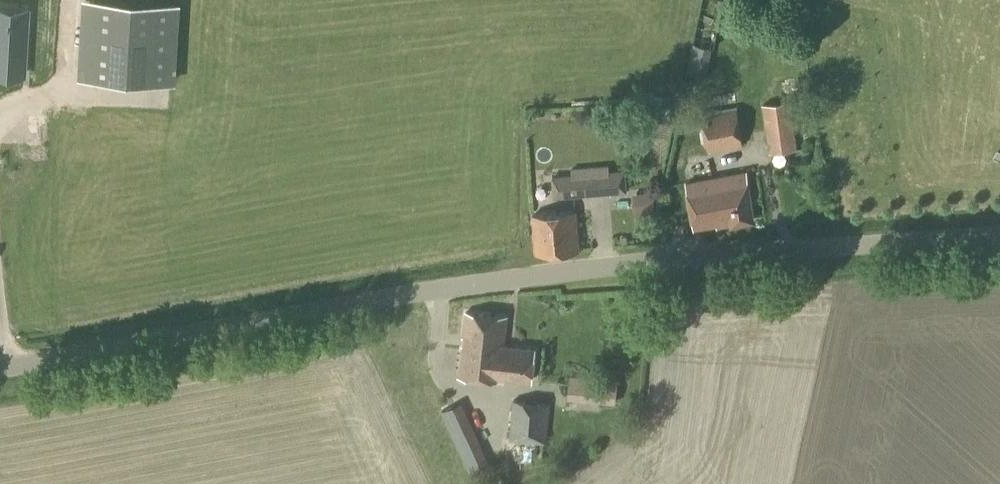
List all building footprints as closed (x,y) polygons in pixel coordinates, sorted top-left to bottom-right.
[(175,2),(134,0),(97,0),(92,79),(170,83),(175,2)] [(724,0),(701,0),(693,42),(687,72),(685,88),(697,90),(697,86),(704,87),(705,76),(707,76),(713,48),(715,48),(724,0)] [(28,21),(0,19),(0,75),(24,76),(28,21)] [(761,104),(769,153),(808,147),(802,98),(761,104)] [(706,152),(743,146),(738,107),(701,113),(706,152)] [(573,196),(611,193),(610,171),(572,174),(573,196)] [(732,224),(754,220),(747,172),(686,182),(695,229),(717,224),(717,227),(732,224)] [(536,254),(579,250),(576,211),(533,215),(536,254)] [(535,349),(504,346),(507,317),(466,312),(459,377),(504,382),(505,378),(532,381),(535,349)] [(588,378),(586,400),(616,403),(618,381),(588,378)] [(546,443),(550,404),(514,400),(510,440),(546,443)] [(462,401),(441,411),(447,422),(467,412),(462,401)] [(467,465),(487,456),(481,444),(462,453),(467,465)]
